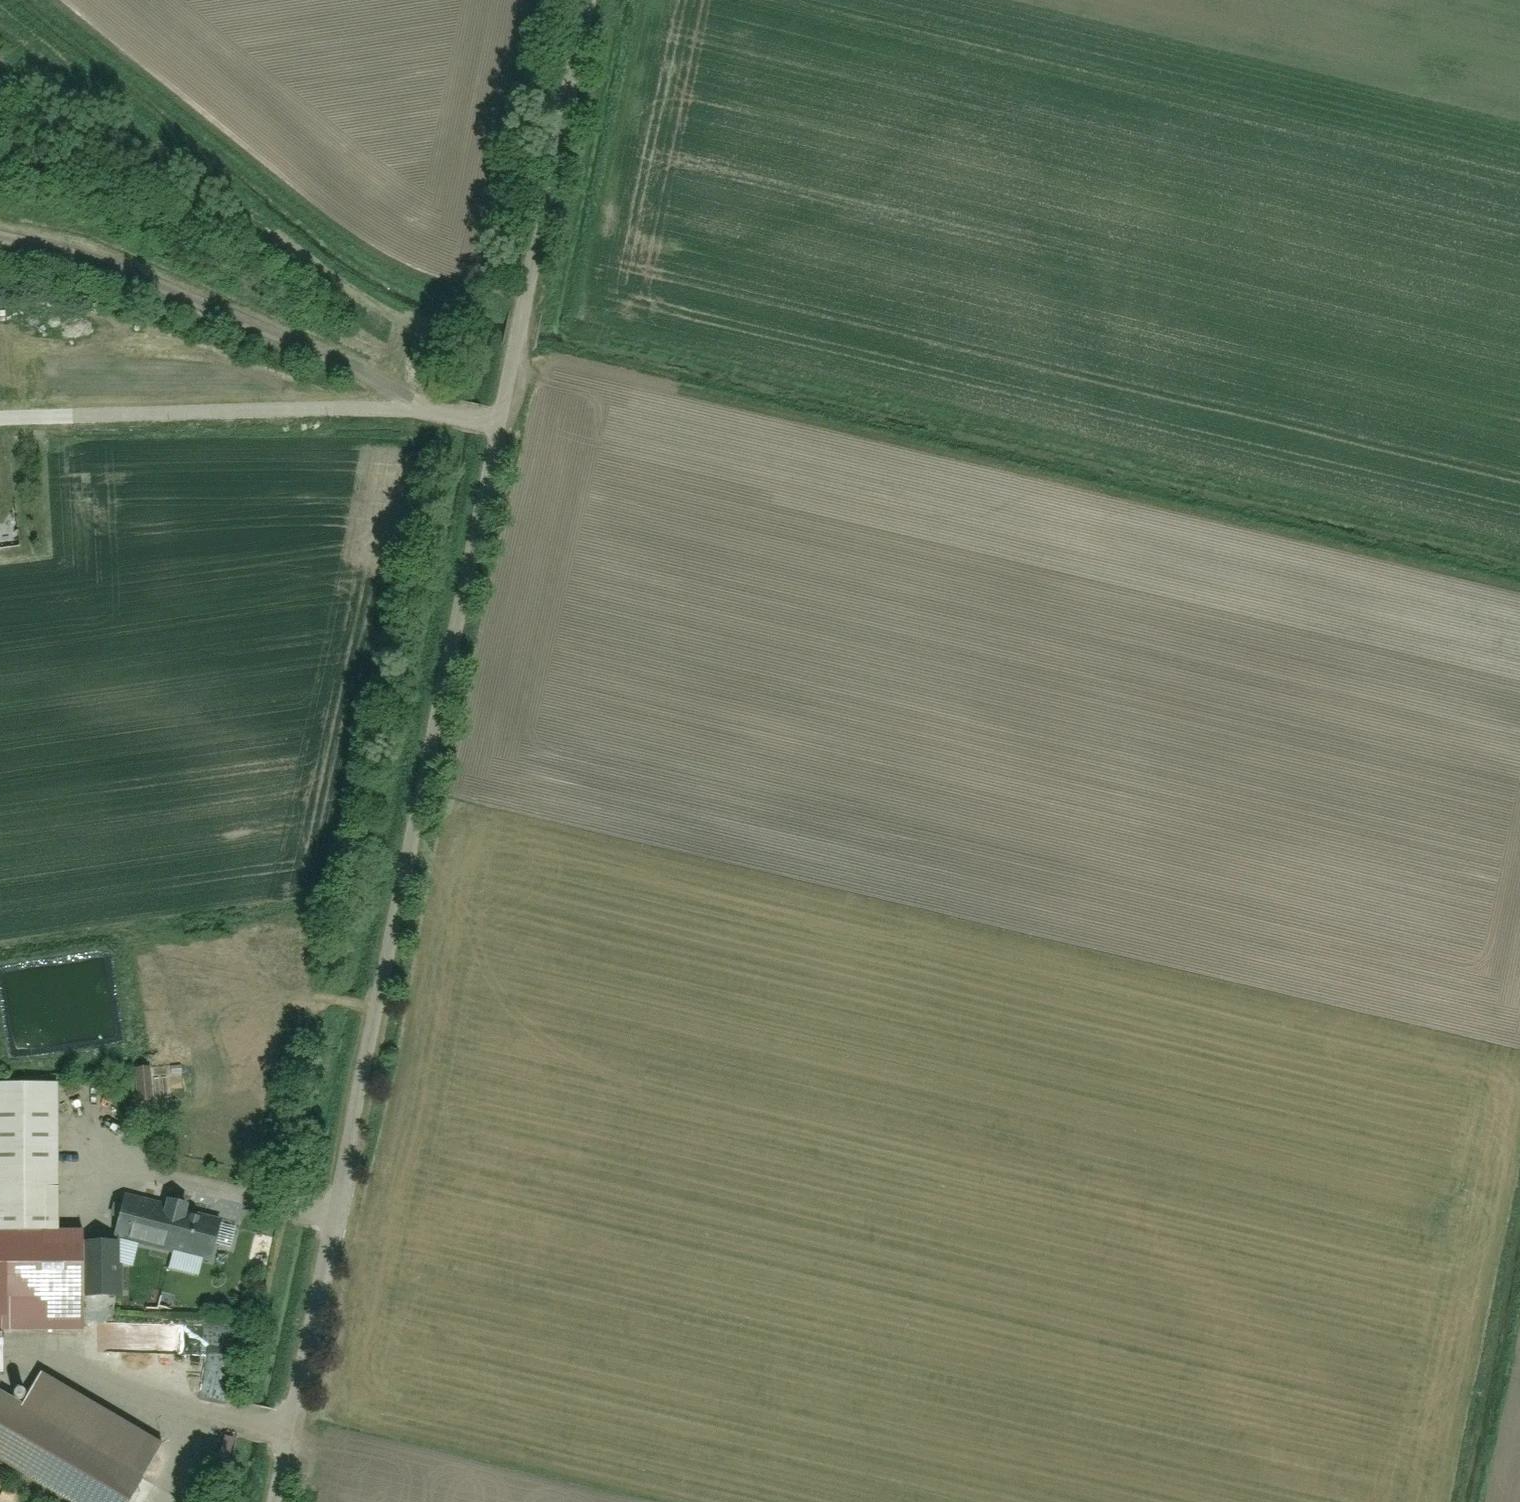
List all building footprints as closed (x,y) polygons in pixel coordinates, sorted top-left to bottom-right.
[(136,1196),(125,1239),(208,1262),(220,1219),(136,1196)] [(0,1197),(0,1302),(15,1302),(14,1270),(48,1269),(47,1214),(11,1215),(10,1197),(0,1197)] [(64,1501),(135,1501),(167,1449),(49,1378),(25,1418),(0,1403),(0,1464),(64,1501)]
